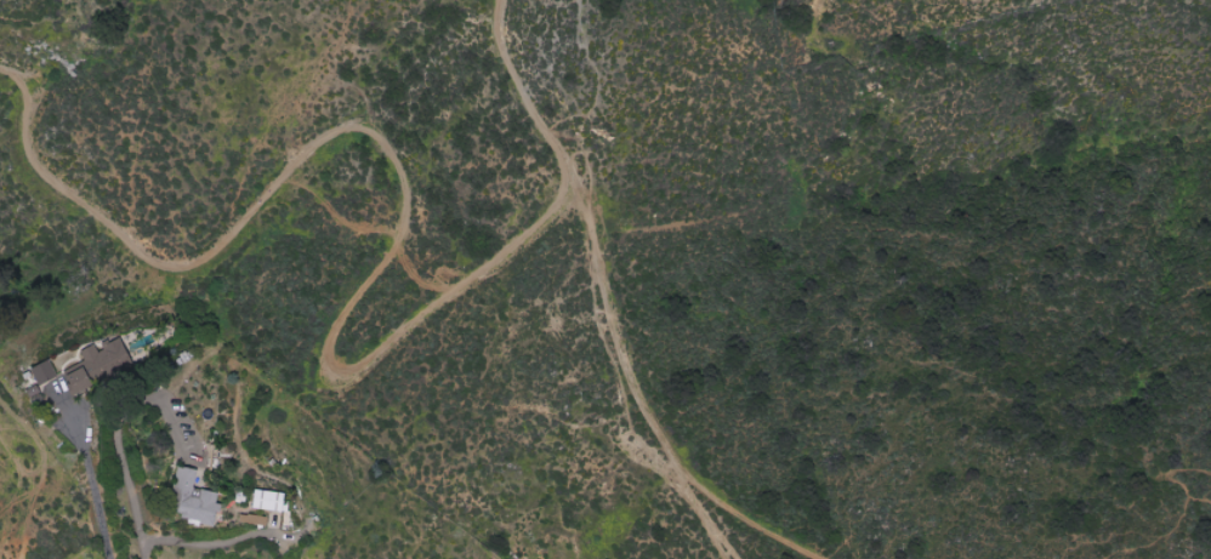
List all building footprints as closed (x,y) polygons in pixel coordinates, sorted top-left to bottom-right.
[(64,371),(74,394),(135,366),(123,339),(98,350),(96,345),(81,351),(86,361),(64,371)] [(32,368),(39,385),(58,377),(52,360),(32,368)] [(197,468),(182,466),(175,518),(217,525),(221,503),(217,502),(219,492),(195,488),(197,468)] [(284,511),(286,492),(254,489),(252,508),(284,511)]
